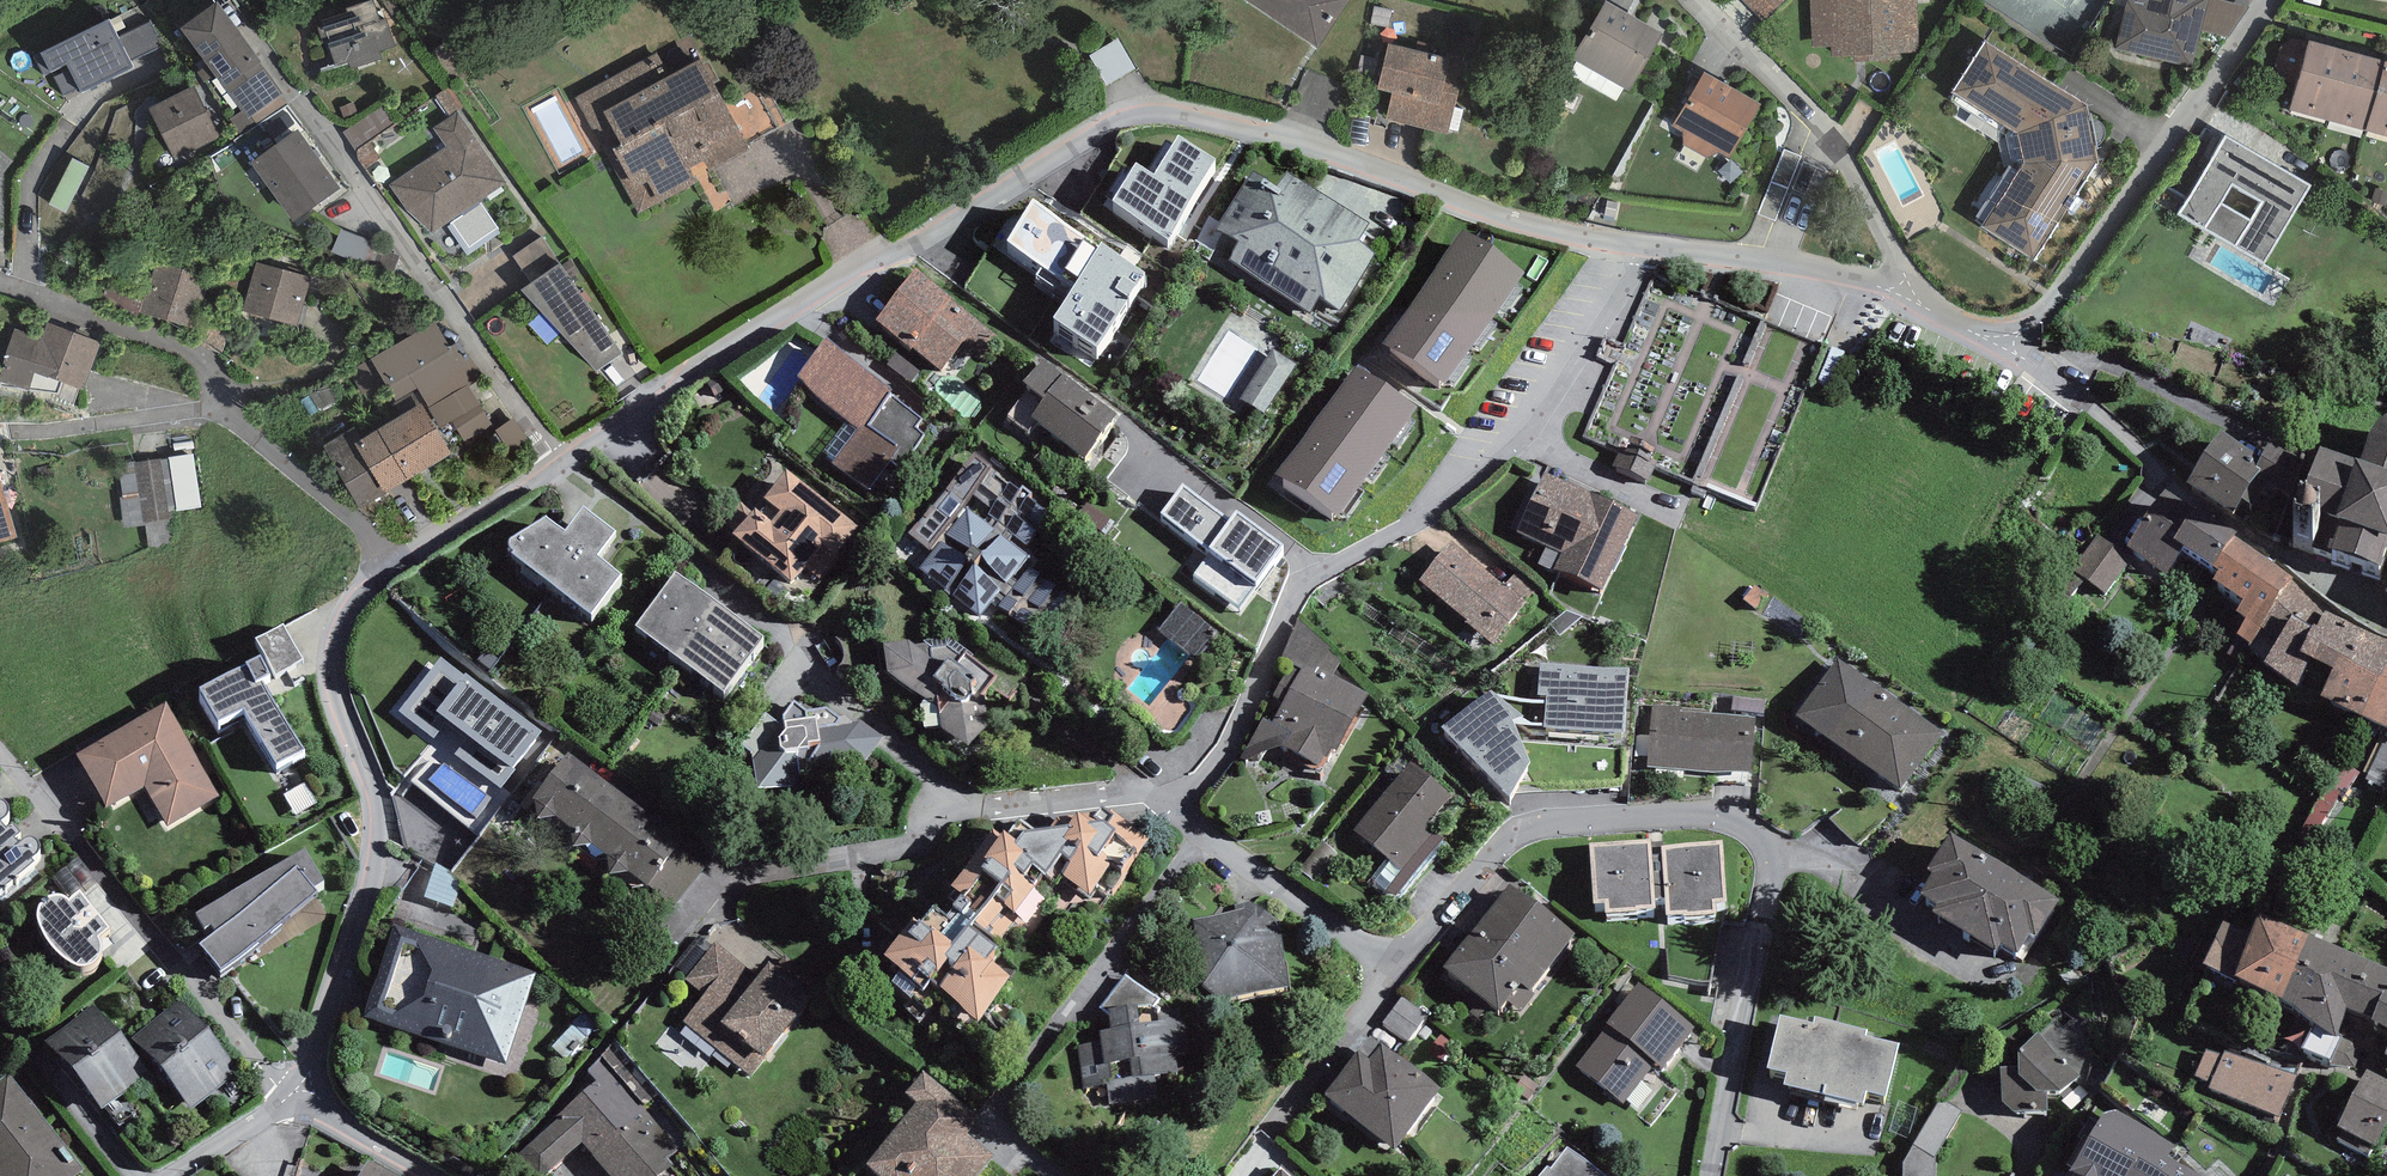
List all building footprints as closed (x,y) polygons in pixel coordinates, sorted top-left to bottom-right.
[(1360,0),(1256,0),(1254,3),(1330,54),(1365,3),(1360,0)] [(1763,23),(1787,0),(1741,0),(1763,23)] [(1820,57),(1923,51),(1920,0),(1817,0),(1820,57)] [(2136,5),(2126,2),(2114,51),(2192,69),(2200,34),(2225,39),(2247,9),(2209,0),(2137,0),(2136,5)] [(349,17),(325,25),(326,29),(319,31),(324,46),(327,45),(336,69),(351,64),(353,71),(382,61),(380,54),(395,49),(386,23),(380,25),(373,4),(348,12),(349,17)] [(287,104),(219,10),(184,34),(209,68),(195,78),(201,87),(215,76),(241,112),(230,121),(241,136),(287,104)] [(1665,44),(1613,12),(1582,61),(1634,93),(1665,44)] [(120,36),(113,22),(35,61),(46,84),(56,79),(66,98),(83,89),(86,95),(134,71),(129,63),(164,46),(151,21),(120,36)] [(2383,62),(2310,43),(2292,111),(2365,130),(2383,62)] [(1123,44),(1093,61),(1110,91),(1140,74),(1123,44)] [(693,46),(584,102),(639,209),(748,153),(693,46)] [(2093,110),(1990,46),(1958,97),(2019,136),(2031,167),(1992,232),(2042,261),(2097,166),(2093,110)] [(1466,65),(1387,48),(1377,93),(1391,96),(1385,124),(1451,138),(1466,65)] [(1769,110),(1712,80),(1685,132),(1742,162),(1769,110)] [(2373,135),(2386,139),(2386,83),(2373,135)] [(221,136),(194,89),(150,115),(177,161),(221,136)] [(448,148),(391,189),(429,242),(510,184),(458,112),(434,129),(448,148)] [(341,193),(299,135),(257,165),(299,223),(341,193)] [(2314,189),(2229,138),(2182,216),(2226,243),(2267,267),(2314,189)] [(17,165),(0,151),(0,185),(17,165)] [(77,162),(55,209),(72,217),(94,171),(77,162)] [(1288,207),(1266,193),(1216,266),(1316,334),(1326,319),(1348,334),(1401,256),(1301,188),(1288,207)] [(1104,369),(1157,284),(1033,207),(983,287),(1008,303),(1025,276),(1066,302),(1047,333),(1104,369)] [(623,357),(543,237),(512,257),(532,286),(521,296),(597,377),(623,357)] [(1526,289),(1463,245),(1383,358),(1446,402),(1526,289)] [(317,280),(263,266),(251,311),(306,324),(317,280)] [(206,333),(220,281),(164,267),(157,295),(116,285),(110,308),(206,333)] [(1008,344),(922,280),(883,332),(942,376),(964,346),(992,366),(1008,344)] [(435,323),(349,375),(364,400),(387,386),(408,421),(362,449),(354,436),(326,453),(361,511),(451,457),(447,451),(491,424),(469,388),(482,380),(461,345),(451,350),(435,323)] [(16,332),(0,382),(0,384),(31,394),(36,378),(86,394),(102,343),(48,326),(44,341),(16,332)] [(857,433),(836,461),(874,490),(896,461),(904,467),(934,429),(828,348),(797,388),(857,433)] [(1276,356),(1246,408),(1272,423),(1301,371),(1276,356)] [(1027,423),(1085,463),(1118,416),(1060,376),(1027,423)] [(1418,423),(1355,379),(1276,492),(1339,536),(1418,423)] [(2378,570),(2386,544),(2386,424),(2380,428),(2371,436),(2360,471),(2322,459),(2295,543),(2358,563),(2378,570)] [(2260,456),(2220,433),(2188,486),(2234,514),(2242,501),(2252,507),(2267,483),(2290,497),(2311,461),(2272,437),(2260,456)] [(0,445),(0,556),(32,546),(0,445)] [(197,453),(114,464),(122,530),(148,527),(150,547),(173,544),(170,521),(174,520),(174,517),(182,516),(182,513),(204,510),(197,453)] [(1552,576),(1609,599),(1642,520),(1548,481),(1527,532),(1564,547),(1552,576)] [(870,543),(798,487),(744,555),(816,612),(870,543)] [(988,521),(970,507),(921,569),(987,621),(1010,592),(1059,630),(1080,603),(1031,564),(1039,554),(1033,549),(1054,523),(1013,490),(988,521)] [(2293,581),(2166,496),(2127,551),(2167,580),(2183,553),(2218,576),(2213,584),(2243,605),(2237,616),(2247,623),(2237,639),(2266,667),(2298,688),(2312,664),(2323,616),(2293,581)] [(1230,536),(1183,500),(1163,526),(1210,562),(1195,582),(1240,617),(1281,564),(1236,529),(1230,536)] [(514,566),(513,568),(591,628),(620,590),(598,573),(616,549),(582,524),(564,547),(545,532),(510,555),(509,557),(509,560),(510,563),(514,566)] [(2131,561),(2095,536),(2070,573),(2106,597),(2131,561)] [(1539,615),(1466,555),(1434,593),(1507,653),(1539,615)] [(763,654),(674,588),(635,641),(724,706),(763,654)] [(1228,630),(1187,604),(1169,633),(1210,659),(1228,630)] [(2323,616),(2312,664),(2332,675),(2320,701),(2386,732),(2386,644),(2323,616)] [(284,627),(256,644),(276,678),(304,662),(284,627)] [(1290,750),(1336,772),(1370,704),(1324,681),(1340,648),(1302,629),(1284,666),(1305,676),(1283,720),(1301,729),(1290,750)] [(970,752),(993,731),(985,707),(995,678),(925,642),(890,645),(892,674),(943,708),(943,735),(970,752)] [(1925,709),(1845,655),(1805,714),(1885,768),(1925,709)] [(260,661),(201,695),(219,726),(245,711),(278,767),(303,752),(262,683),(270,679),(260,661)] [(1629,672),(1539,665),(1535,727),(1625,733),(1629,672)] [(535,736),(441,667),(409,711),(445,738),(410,786),(481,838),(517,788),(504,779),(535,736)] [(1491,695),(1441,733),(1512,802),(1517,794),(1532,767),(1521,742),(1512,725),(1524,720),(1491,695)] [(779,730),(765,720),(742,751),(752,758),(758,799),(793,794),(803,778),(867,767),(885,744),(862,726),(852,728),(846,723),(839,724),(828,715),(806,718),(794,710),(779,730)] [(230,806),(174,713),(86,766),(118,818),(152,797),(177,838),(230,806)] [(1766,719),(1667,716),(1665,773),(1764,777),(1766,719)] [(1532,767),(1517,794),(1622,785),(1625,750),(1521,742),(1532,767)] [(1468,801),(1417,761),(1355,840),(1410,882),(1439,845),(1436,843),(1468,801)] [(567,769),(532,818),(640,896),(675,847),(567,769)] [(34,864),(32,861),(38,856),(40,851),(40,847),(38,843),(34,841),(30,840),(26,841),(19,847),(16,842),(22,837),(13,827),(7,832),(0,824),(7,818),(9,814),(9,810),(7,806),(3,804),(0,803),(0,892),(34,864)] [(928,978),(983,1015),(1003,986),(977,968),(1053,858),(1097,888),(1113,865),(1072,837),(1020,845),(1001,839),(960,898),(970,905),(951,933),(930,920),(895,971),(921,989),(928,978)] [(2059,904),(1951,837),(1926,875),(1933,880),(1920,901),(1937,912),(1933,918),(1996,957),(2000,951),(2022,964),(2059,904)] [(305,852),(196,918),(205,934),(210,929),(215,937),(200,949),(221,978),(320,896),(315,891),(324,885),(305,852)] [(1661,860),(1606,865),(1611,918),(1620,917),(1622,935),(1667,931),(1661,860)] [(1732,862),(1674,866),(1678,934),(1724,931),(1724,922),(1736,921),(1732,862)] [(430,907),(455,915),(465,881),(440,873),(430,907)] [(1572,944),(1512,895),(1446,972),(1506,1022),(1572,944)] [(109,931),(80,897),(70,905),(64,902),(58,900),(50,901),(44,905),(40,910),(38,917),(39,927),(44,937),(51,949),(60,958),(70,965),(80,970),(87,970),(95,966),(99,961),(101,955),(102,947),(99,940),(109,931)] [(1290,915),(1209,919),(1212,989),(1293,985),(1290,915)] [(2310,942),(2259,923),(2252,939),(2234,984),(2283,1003),(2310,942)] [(2234,984),(2252,939),(2222,927),(2204,970),(2234,984)] [(536,974),(396,932),(368,1022),(508,1065),(536,974)] [(691,1019),(757,1074),(816,1005),(769,965),(762,973),(722,940),(690,977),(711,995),(691,1019)] [(2310,942),(2283,1003),(2316,1028),(2304,1053),(2333,1067),(2355,1071),(2362,1050),(2339,1039),(2346,1014),(2386,1034),(2386,979),(2310,942)] [(1706,1041),(1649,995),(1583,1076),(1630,1113),(1661,1074),(1671,1083),(1706,1041)] [(235,1072),(182,1006),(137,1042),(190,1108),(235,1072)] [(1100,1043),(1078,1046),(1084,1091),(1105,1088),(1108,1106),(1159,1099),(1156,1079),(1179,1076),(1177,1058),(1189,1056),(1185,1022),(1181,1023),(1180,1012),(1157,1015),(1151,1010),(1138,1012),(1138,1008),(1107,1012),(1110,1032),(1099,1034),(1100,1043)] [(1402,1008),(1389,1037),(1418,1049),(1430,1020),(1402,1008)] [(146,1075),(93,1009),(48,1044),(101,1111),(146,1075)] [(1814,1028),(1781,1020),(1769,1072),(1786,1076),(1783,1092),(1865,1111),(1868,1098),(1888,1103),(1901,1049),(1867,1041),(1867,1035),(1815,1023),(1814,1028)] [(2077,1078),(2038,1038),(2019,1056),(2019,1071),(2002,1072),(2003,1105),(2015,1116),(2047,1116),(2046,1095),(2060,1095),(2077,1078)] [(1430,1085),(1373,1040),(1326,1099),(1399,1158),(1436,1112),(1419,1099),(1430,1085)] [(2223,1057),(2205,1050),(2195,1078),(2210,1084),(2209,1089),(2278,1115),(2292,1079),(2224,1054),(2223,1057)] [(614,1175),(655,1175),(684,1148),(606,1069),(556,1118),(614,1175)] [(2366,1073),(2337,1130),(2376,1149),(2386,1126),(2386,1084),(2366,1073)] [(887,1175),(988,1175),(1000,1161),(974,1139),(987,1123),(929,1076),(914,1096),(927,1106),(877,1168),(887,1175)] [(0,1086),(0,1175),(72,1175),(76,1173),(10,1079),(0,1086)] [(1939,1100),(1902,1165),(1902,1175),(1936,1175),(1936,1158),(1962,1112),(1939,1100)] [(2102,1116),(2068,1173),(2074,1175),(2201,1175),(2170,1158),(2177,1146),(2116,1111),(2102,1116)] [(1570,1153),(1552,1175),(1601,1175),(1570,1153)] [(368,1163),(361,1175),(393,1175),(368,1163)] [(1284,1168),(1277,1175),(1294,1175),(1284,1168)]
